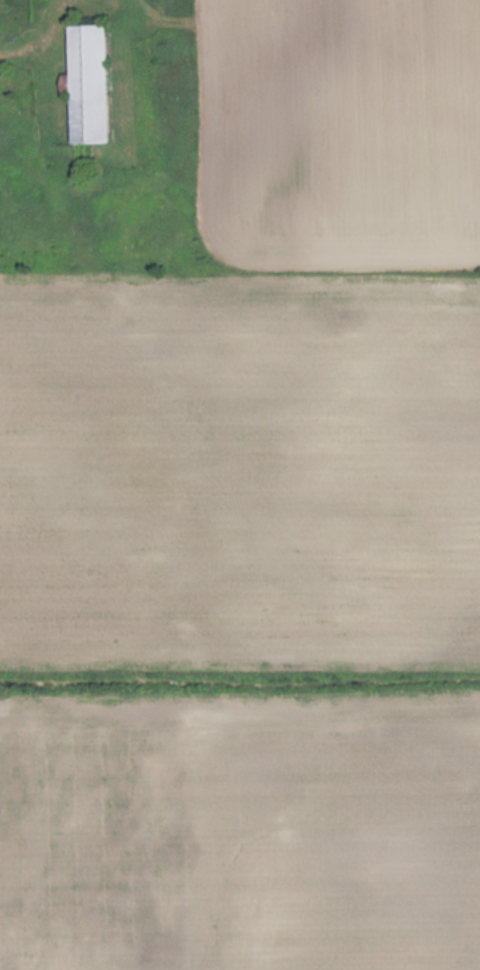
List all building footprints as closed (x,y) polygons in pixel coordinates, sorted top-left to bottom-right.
[(109,25),(72,26),(73,143),(110,143),(109,25)]
